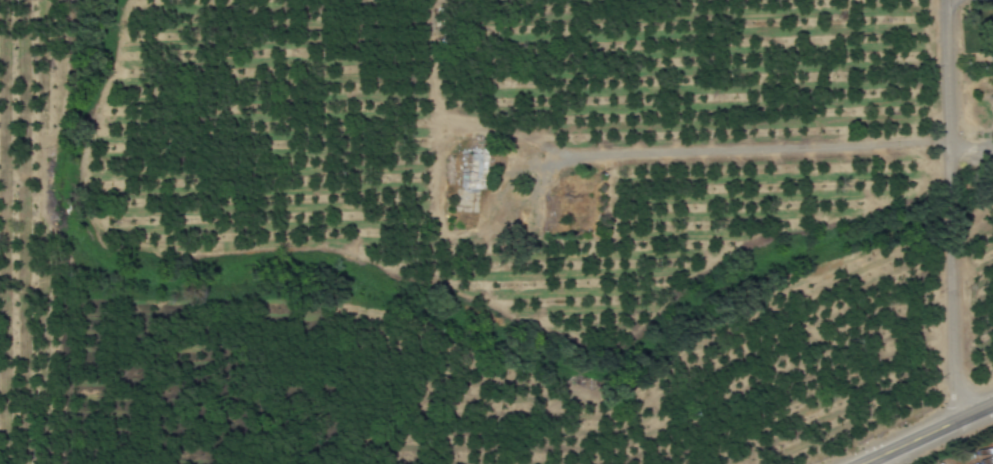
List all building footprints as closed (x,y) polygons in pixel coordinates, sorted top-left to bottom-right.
[(470,148),(466,189),(489,191),(493,150),(470,148)] [(574,196),(574,211),(568,211),(570,231),(591,230),(591,212),(586,211),(586,196),(574,196)] [(544,214),(543,231),(557,231),(557,215),(544,214)]
